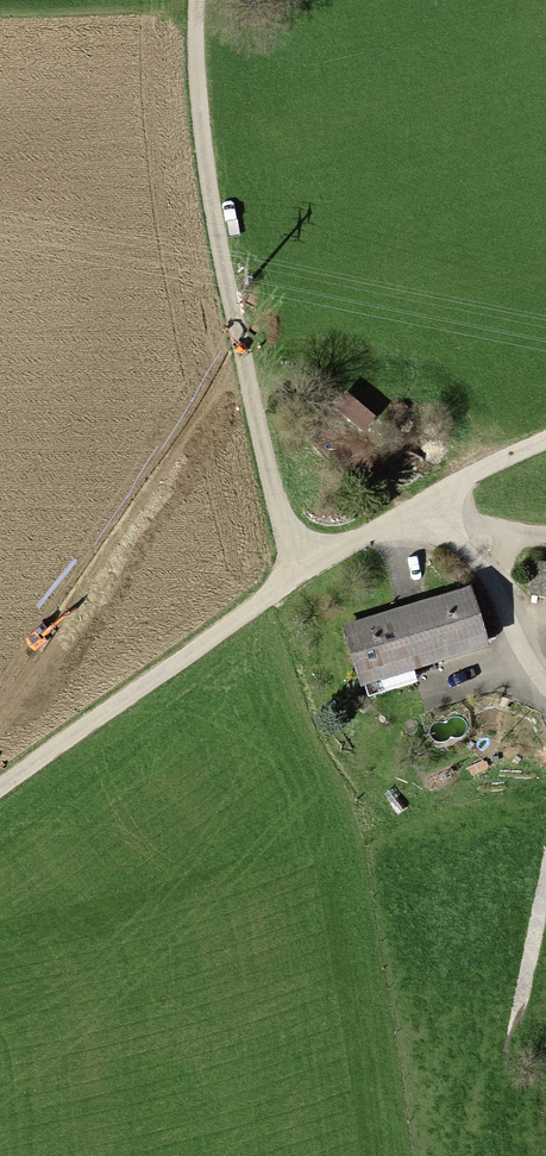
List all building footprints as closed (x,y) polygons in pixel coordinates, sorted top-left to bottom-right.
[(465,601),(346,634),(363,696),(483,662),(465,601)]
